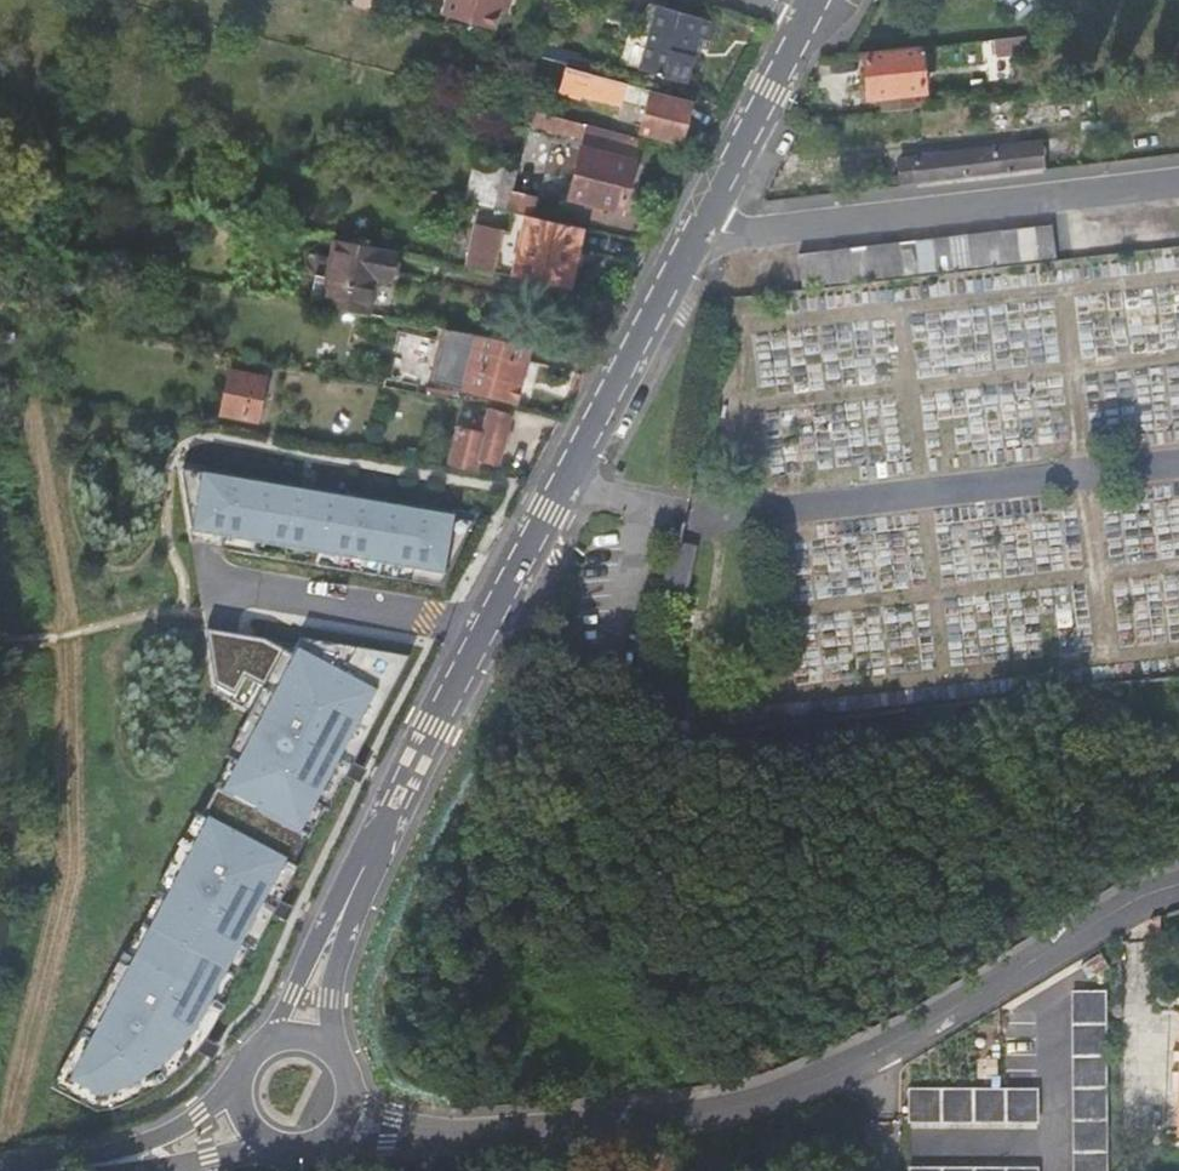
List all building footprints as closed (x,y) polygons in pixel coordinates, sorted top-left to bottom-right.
[(375,0),(356,0),(354,7),(371,12),(375,0)] [(506,0),(447,0),(443,16),(493,29),(497,11),(502,12),(506,0)] [(502,12),(508,13),(511,0),(506,0),(502,12)] [(695,33),(707,38),(713,17),(656,0),(645,0),(632,13),(646,27),(635,65),(680,78),(688,51),(684,50),(689,32),(695,33)] [(688,51),(695,33),(689,32),(684,50),(688,51)] [(994,52),(1027,48),(1025,32),(992,37),(994,52)] [(926,89),(921,45),(863,52),(869,96),(880,95),(881,109),(917,105),(915,90),(926,89)] [(578,55),(544,46),(540,57),(566,65),(574,67),(578,55)] [(647,92),(648,87),(574,67),(566,65),(558,92),(577,97),(578,93),(614,103),(615,100),(640,107),(634,131),(673,141),(684,102),(647,92)] [(621,212),(641,136),(529,107),(525,121),(583,136),(567,199),(621,212)] [(918,176),(919,181),(1043,167),(1040,140),(900,155),(903,178),(918,176)] [(474,157),(465,199),(510,209),(524,212),(534,215),(539,193),(515,188),(519,167),(474,157)] [(510,209),(507,230),(520,233),(524,212),(510,209)] [(570,287),(582,225),(534,215),(524,212),(520,233),(507,230),(473,222),(465,264),(570,287)] [(796,251),(800,286),(1056,256),(1052,223),(796,251)] [(333,239),(320,302),(368,311),(376,269),(389,271),(393,251),(333,239)] [(515,402),(529,341),(447,326),(436,383),(515,402)] [(230,366),(221,414),(258,422),(268,375),(230,366)] [(458,425),(448,462),(473,468),(475,460),(497,466),(511,412),(488,408),(482,430),(476,430),(458,425)] [(444,569),(453,516),(181,470),(190,527),(444,569)] [(444,569),(190,527),(191,540),(440,582),(473,519),(453,516),(444,569)] [(68,1083),(107,1099),(114,1098),(158,1075),(194,1041),(219,1000),(212,997),(242,940),(248,943),(291,862),(285,859),(315,802),(321,806),(398,660),(296,643),(293,654),(263,638),(205,629),(214,683),(237,687),(241,678),(267,692),(256,713),(232,758),(237,761),(207,817),(202,814),(158,896),(164,899),(134,956),(129,953),(69,1066),(74,1068),(68,1083)] [(293,654),(296,643),(263,638),(293,654)] [(215,692),(256,713),(267,692),(241,678),(237,687),(214,683),(215,692)] [(232,758),(202,814),(207,817),(237,761),(232,758)] [(285,859),(291,862),(321,806),(315,802),(285,859)] [(164,899),(158,896),(129,953),(134,956),(164,899)] [(219,1000),(248,943),(242,940),(212,997),(219,1000)] [(1105,992),(1073,992),(1073,1170),(1106,1170),(1105,992)] [(1171,1051),(1170,1074),(1178,1074),(1178,1051),(1171,1051)] [(1170,1074),(1170,1093),(1178,1094),(1178,1136),(1178,1074),(1170,1074)] [(1036,1089),(1006,1089),(908,1089),(908,1122),(1036,1123),(1036,1089)]
